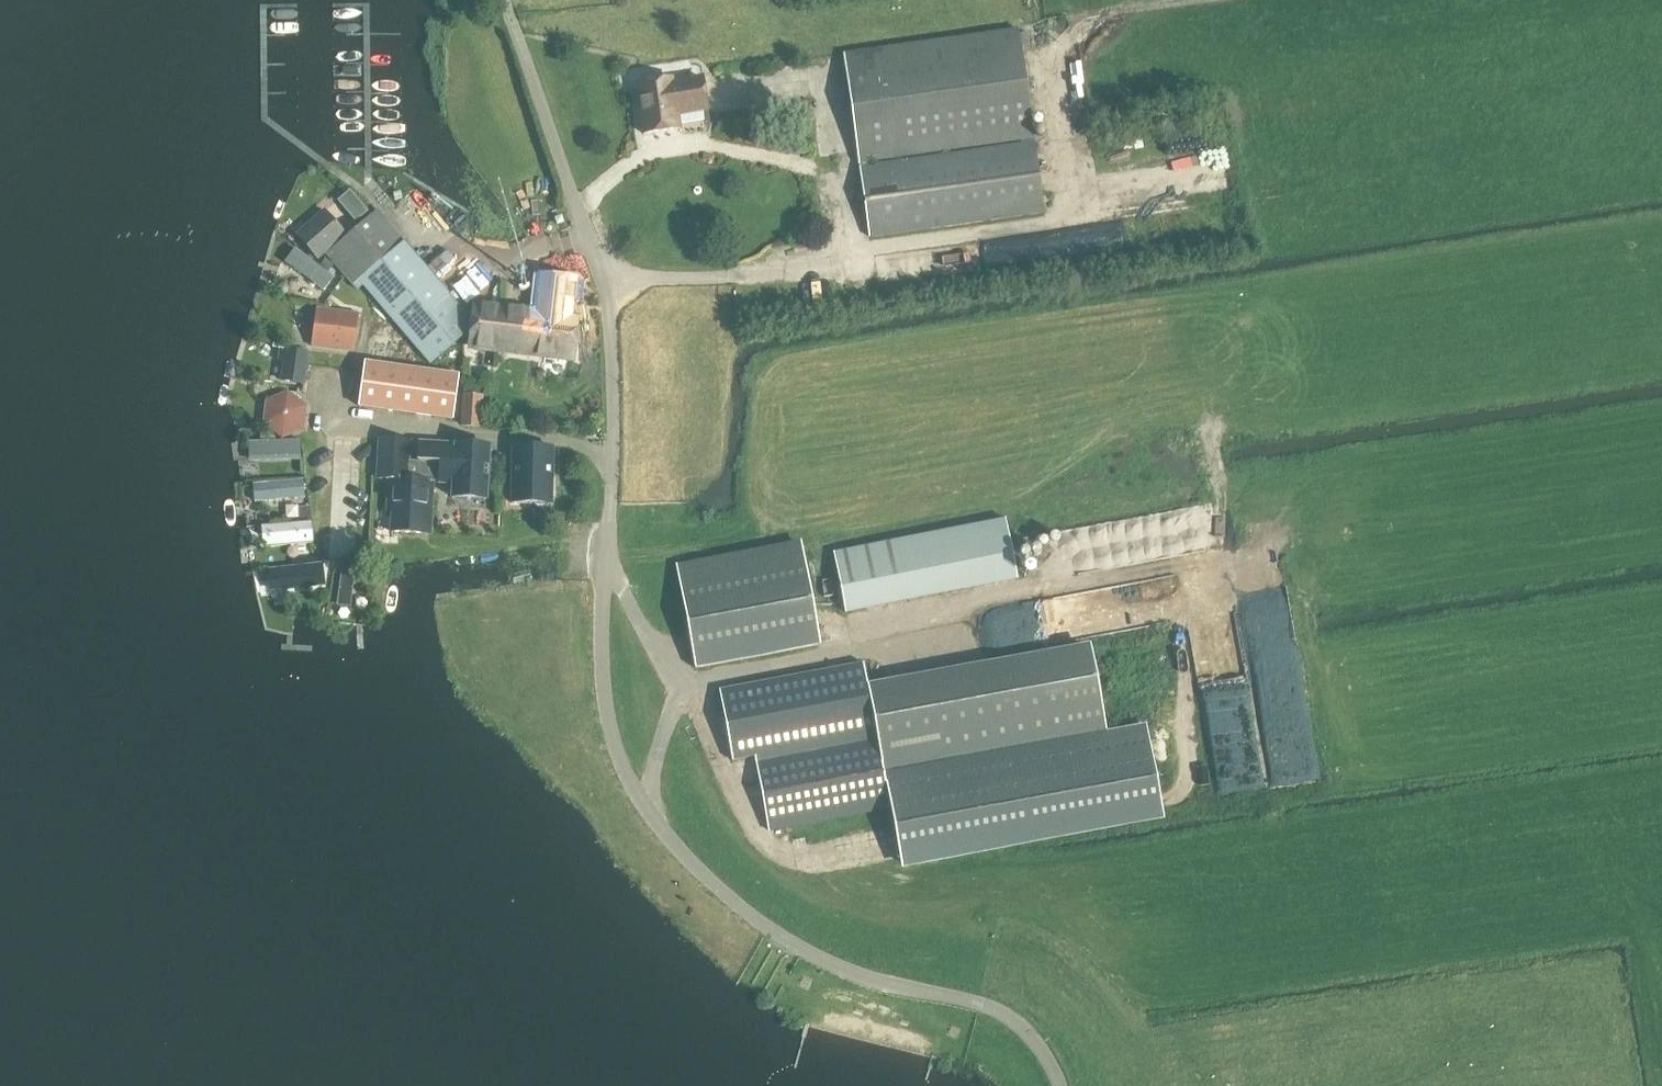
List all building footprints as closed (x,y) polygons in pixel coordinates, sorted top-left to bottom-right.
[(1058,21),(1047,23),(1049,34),(1060,31),(1058,21)] [(859,163),(1034,139),(1021,46),(1029,45),(1027,31),(1019,32),(1018,28),(843,52),(859,163)] [(672,78),(637,83),(644,133),(680,128),(678,114),(707,109),(703,77),(673,82),(672,78)] [(1034,140),(859,166),(869,235),(1043,211),(1034,140)] [(1228,182),(1223,158),(1174,167),(1179,191),(1228,182)] [(337,201),(355,222),(368,211),(350,190),(337,201)] [(347,236),(323,209),(295,234),(317,261),(327,253),(347,236)] [(404,242),(385,220),(377,210),(327,253),(346,276),(355,286),(404,242)] [(473,322),(404,242),(355,286),(359,291),(363,287),(431,366),(473,330),(473,322)] [(292,250),(284,262),(322,290),(332,276),(292,250)] [(326,258),(321,265),(329,270),(334,264),(326,258)] [(534,309),(476,303),(473,322),(473,330),(470,350),(574,361),(579,315),(574,314),(578,283),(578,280),(571,279),(538,275),(534,309)] [(317,308),(311,345),(354,351),(360,314),(317,308)] [(278,382),(306,386),(311,352),(291,349),(292,345),(274,342),(273,348),(280,350),(278,361),(282,361),(278,382)] [(365,364),(359,407),(452,421),(458,377),(365,364)] [(305,430),(308,404),(288,390),(265,400),(264,427),(282,440),(305,430)] [(460,423),(481,425),(484,397),(462,395),(460,423)] [(379,439),(377,478),(388,479),(387,511),(392,511),(391,523),(390,532),(425,534),(426,533),(426,525),(427,500),(432,500),(433,482),(417,481),(417,466),(409,465),(410,441),(379,439)] [(301,440),(250,442),(250,460),(301,458),(301,440)] [(417,466),(417,481),(433,482),(438,482),(438,483),(449,483),(449,493),(449,497),(452,497),(468,498),(471,498),(483,499),(487,499),(487,496),(488,486),(490,446),(419,442),(418,462),(433,463),(432,467),(417,466)] [(513,447),(512,503),(533,503),(549,503),(551,503),(551,502),(552,492),(552,447),(513,447)] [(303,479),(252,483),(254,501),(305,497),(303,479)] [(310,506),(299,507),(300,521),(311,520),(310,506)] [(1008,516),(834,545),(845,607),(1018,578),(1008,516)] [(311,522),(261,526),(262,544),(313,540),(311,522)] [(801,545),(677,569),(695,668),(819,644),(801,545)] [(320,557),(292,559),(292,567),(320,565),(320,557)] [(292,567),(268,570),(270,591),(327,585),(325,564),(320,565),(292,567)] [(337,606),(351,607),(356,567),(342,565),(337,606)] [(1091,648),(868,690),(883,771),(1106,729),(1091,648)] [(733,761),(876,734),(863,663),(719,690),(733,761)] [(1147,727),(884,776),(901,863),(1162,814),(1147,727)] [(877,736),(756,759),(768,830),(890,808),(877,736)]
